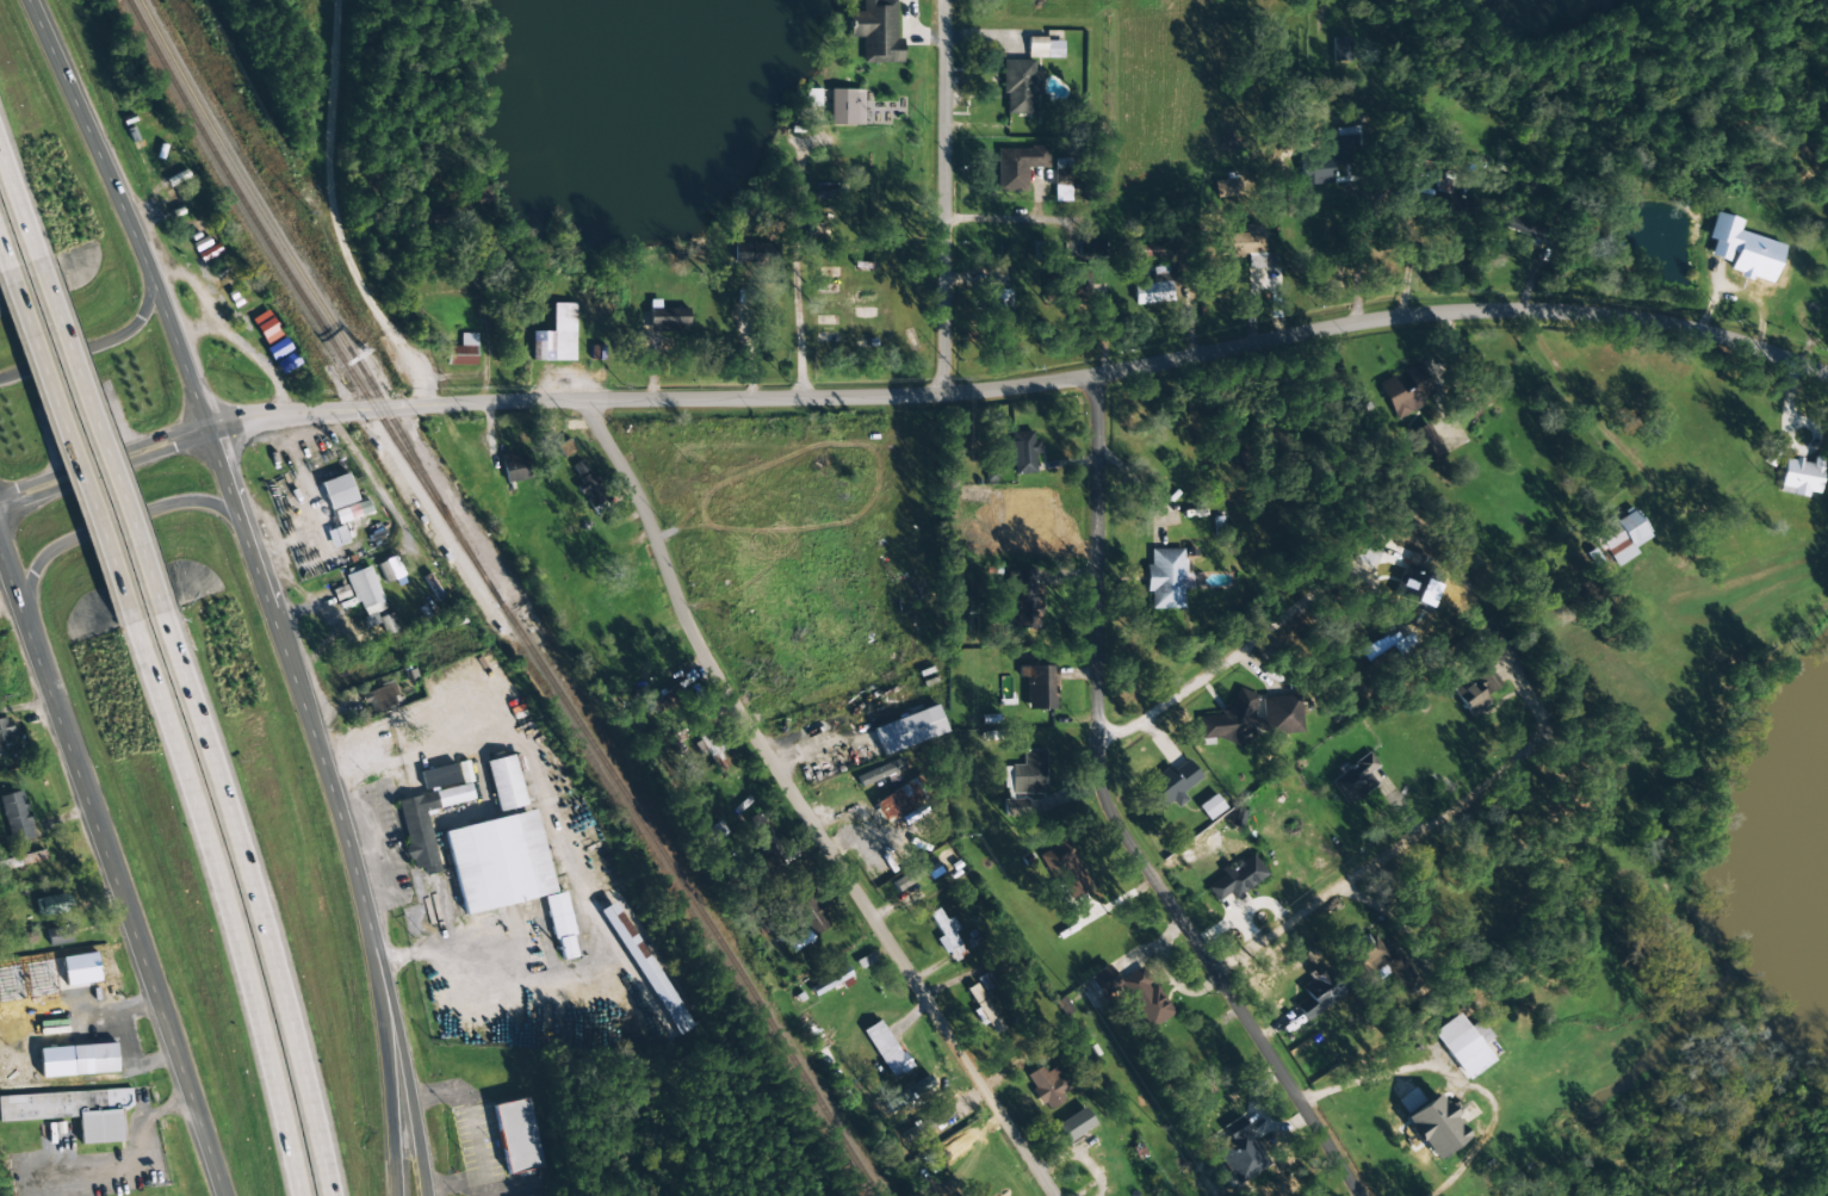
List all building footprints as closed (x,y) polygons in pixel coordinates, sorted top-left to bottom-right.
[(903,38),(895,38),(896,0),(862,0),(862,11),(850,11),(849,37),(863,37),(862,61),(902,62),(903,38)] [(1350,36),(1331,37),(1332,61),(1351,61),(1350,36)] [(1003,114),(1033,114),(1032,94),(1041,94),(1041,71),(1033,71),(1033,59),(1003,60),(1003,114)] [(829,89),(830,125),(863,125),(863,88),(829,89)] [(1332,183),(1331,164),(1356,163),(1355,127),(1330,128),(1331,155),(1305,157),(1306,184),(1332,183)] [(998,146),(997,190),(1027,191),(1027,167),(1048,167),(1049,147),(998,146)] [(1070,201),(1071,170),(1055,170),(1054,200),(1070,201)] [(1239,195),(1240,176),(1216,175),(1215,194),(1239,195)] [(1707,238),(1713,240),(1709,255),(1727,261),(1730,251),(1737,254),(1744,232),(1737,230),(1741,220),(1715,212),(1707,238)] [(1500,225),(1536,238),(1540,228),(1504,215),(1500,225)] [(1219,233),(1220,256),(1248,255),(1248,268),(1266,268),(1265,232),(1256,232),(1256,224),(1246,224),(1246,233),(1219,233)] [(734,264),(775,262),(775,242),(733,244),(734,264)] [(1144,255),(1142,245),(1131,246),(1132,257),(1144,255)] [(1173,300),(1170,272),(1153,274),(1154,282),(1133,284),(1135,304),(1173,300)] [(1090,273),(1069,273),(1068,292),(1089,293),(1090,273)] [(1010,288),(990,288),(990,318),(1010,318),(1010,288)] [(575,303),(553,303),(552,331),(532,331),(531,360),(574,360),(575,303)] [(687,307),(645,309),(646,330),(688,328),(687,307)] [(265,344),(282,335),(268,310),(251,319),(265,344)] [(476,333),(460,333),(460,346),(447,346),(447,365),(477,364),(476,333)] [(291,349),(284,337),(265,348),(272,360),(291,349)] [(1403,369),(1411,387),(1401,392),(1394,376),(1379,383),(1396,419),(1425,405),(1423,399),(1434,393),(1419,361),(1403,369)] [(1407,432),(1421,466),(1444,457),(1431,423),(1407,432)] [(1014,474),(1035,473),(1035,453),(1039,453),(1039,440),(1033,440),(1033,431),(1008,432),(1009,465),(1014,465),(1014,474)] [(556,446),(563,457),(575,450),(567,438),(556,446)] [(524,453),(501,456),(505,482),(528,479),(524,453)] [(1784,458),(1779,493),(1807,496),(1808,492),(1819,493),(1823,457),(1813,456),(1812,461),(1784,458)] [(590,508),(604,501),(582,459),(569,466),(582,491),(582,492),(590,508)] [(321,481),(329,509),(356,502),(349,473),(321,481)] [(371,513),(368,500),(333,510),(337,522),(371,513)] [(1650,537),(1633,508),(1613,520),(1592,532),(1614,567),(1638,553),(1634,547),(1650,537)] [(332,548),(349,542),(342,525),(325,532),(332,548)] [(1184,548),(1150,549),(1150,563),(1146,563),(1146,592),(1151,592),(1151,608),(1183,608),(1183,589),(1192,589),(1192,572),(1185,573),(1184,548)] [(397,631),(391,610),(385,612),(372,566),(348,573),(361,620),(322,631),(326,645),(340,641),(342,647),(397,631)] [(1006,570),(1007,628),(1039,627),(1037,570),(1006,570)] [(1408,632),(1398,638),(1396,633),(1372,647),(1375,652),(1389,644),(1395,655),(1415,644),(1408,632)] [(1026,678),(1027,709),(1054,708),(1053,665),(1018,666),(1019,678),(1026,678)] [(1485,695),(1500,684),(1489,668),(1463,685),(1460,681),(1451,687),(1470,716),(1490,703),(1485,695)] [(370,714),(401,702),(393,681),(362,693),(370,714)] [(1299,694),(1265,697),(1267,717),(1256,714),(1255,693),(1236,687),(1230,706),(1220,706),(1218,715),(1198,716),(1199,739),(1216,738),(1234,743),(1250,742),(1254,729),(1269,734),(1302,732),(1299,694)] [(946,735),(938,706),(873,724),(881,753),(946,735)] [(4,749),(2,741),(13,738),(7,715),(0,717),(0,749),(4,749)] [(1044,749),(1023,750),(1023,765),(1011,765),(1012,794),(1045,793),(1044,749)] [(1372,779),(1382,772),(1369,753),(1330,780),(1347,805),(1376,785),(1372,779)] [(526,804),(513,754),(485,762),(498,812),(526,804)] [(1202,777),(1188,759),(1173,770),(1169,765),(1138,788),(1157,813),(1173,801),(1177,807),(1187,799),(1182,792),(1202,777)] [(420,772),(424,790),(459,781),(454,763),(420,772)] [(881,820),(919,803),(913,790),(916,788),(913,782),(872,800),(881,820)] [(397,799),(412,870),(424,867),(425,875),(439,872),(426,810),(473,800),(470,784),(397,799)] [(12,843),(35,837),(22,790),(0,796),(0,800),(12,843)] [(1225,808),(1216,793),(1197,805),(1207,820),(1225,808)] [(1027,814),(1027,799),(1003,799),(1003,814),(1027,814)] [(553,894),(535,810),(445,830),(463,914),(553,894)] [(760,859),(779,848),(757,813),(739,824),(760,859)] [(1069,901),(1089,890),(1077,869),(1080,867),(1065,840),(1042,853),(1069,901)] [(1216,902),(1230,892),(1234,898),(1268,876),(1252,851),(1222,870),(1225,874),(1206,886),(1216,902)] [(46,862),(45,852),(0,859),(0,869),(46,862)] [(891,880),(897,891),(928,874),(931,879),(942,872),(934,857),(891,880)] [(578,956),(563,892),(545,896),(559,960),(578,956)] [(67,894),(35,897),(37,915),(69,912),(67,894)] [(832,923),(812,895),(795,907),(815,935),(832,923)] [(952,916),(945,920),(939,908),(929,912),(940,936),(938,937),(951,963),(965,956),(954,932),(958,930),(952,916)] [(46,927),(49,945),(73,942),(71,924),(46,927)] [(1389,971),(1403,991),(1417,980),(1395,950),(1387,956),(1376,940),(1352,957),(1371,983),(1389,971)] [(1122,985),(1150,1029),(1174,1013),(1144,965),(1118,980),(1108,964),(1087,977),(1100,998),(1122,985)] [(809,985),(814,995),(852,976),(847,966),(809,985)] [(1304,1019),(1346,994),(1337,979),(1321,989),(1314,977),(1303,984),(1310,996),(1295,1005),(1304,1019)] [(993,1034),(1004,1028),(983,993),(981,994),(975,983),(966,988),(977,1007),(972,1010),(981,1025),(987,1022),(993,1034)] [(1432,1031),(1466,1079),(1493,1061),(1481,1044),(1491,1036),(1481,1021),(1469,1029),(1458,1013),(1432,1031)] [(880,1019),(862,1030),(892,1078),(910,1067),(880,1019)] [(75,1074),(117,1073),(116,1044),(74,1045),(75,1074)] [(1071,1088),(1057,1065),(1045,1072),(1041,1065),(1024,1076),(1046,1111),(1065,1100),(1061,1094),(1071,1088)] [(122,1142),(120,1108),(133,1107),(132,1089),(0,1095),(0,1121),(79,1117),(80,1144),(122,1142)] [(1466,1137),(1437,1093),(1403,1116),(1432,1160),(1466,1137)] [(542,1166),(528,1097),(492,1105),(507,1173),(542,1166)] [(1066,1142),(1095,1125),(1084,1106),(1055,1124),(1066,1142)] [(1222,1126),(1228,1137),(1214,1145),(1236,1185),(1269,1167),(1241,1115),(1222,1126)]
